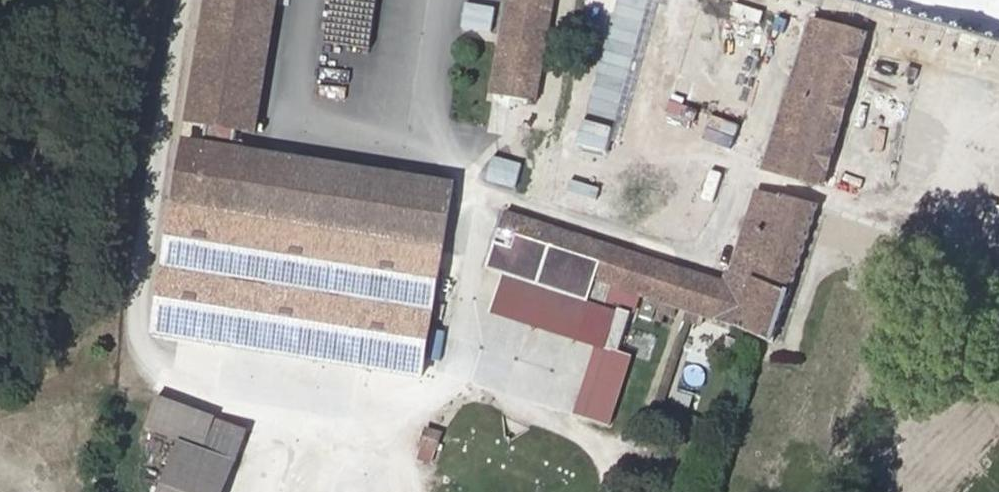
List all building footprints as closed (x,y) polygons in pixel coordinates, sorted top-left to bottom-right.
[(278,0),(210,0),(190,122),(207,124),(257,133),(278,0)] [(554,0),(511,0),(494,95),(536,102),(554,0)] [(998,43),(998,0),(847,0),(998,43)] [(813,21),(765,170),(825,187),(868,35),(813,21)] [(354,72),(359,54),(323,45),(318,63),(354,72)] [(236,149),(239,130),(207,124),(204,145),(187,142),(177,206),(444,249),(454,185),(236,149)] [(818,208),(758,190),(729,283),(717,320),(736,326),(773,343),(818,208)] [(673,306),(685,269),(506,211),(488,269),(504,274),(591,302),(607,308),(614,287),(673,306)] [(673,306),(717,320),(729,283),(685,269),(673,306)] [(591,302),(504,274),(491,312),(578,340),(591,302)] [(633,313),(612,306),(606,325),(627,332),(633,313)] [(621,352),(627,332),(606,325),(599,345),(621,352)] [(259,402),(228,390),(218,418),(249,430),(259,402)] [(249,430),(218,418),(190,491),(226,491),(249,430)] [(416,460),(433,463),(440,430),(423,426),(416,460)] [(353,481),(379,491),(389,470),(363,458),(353,481)]
